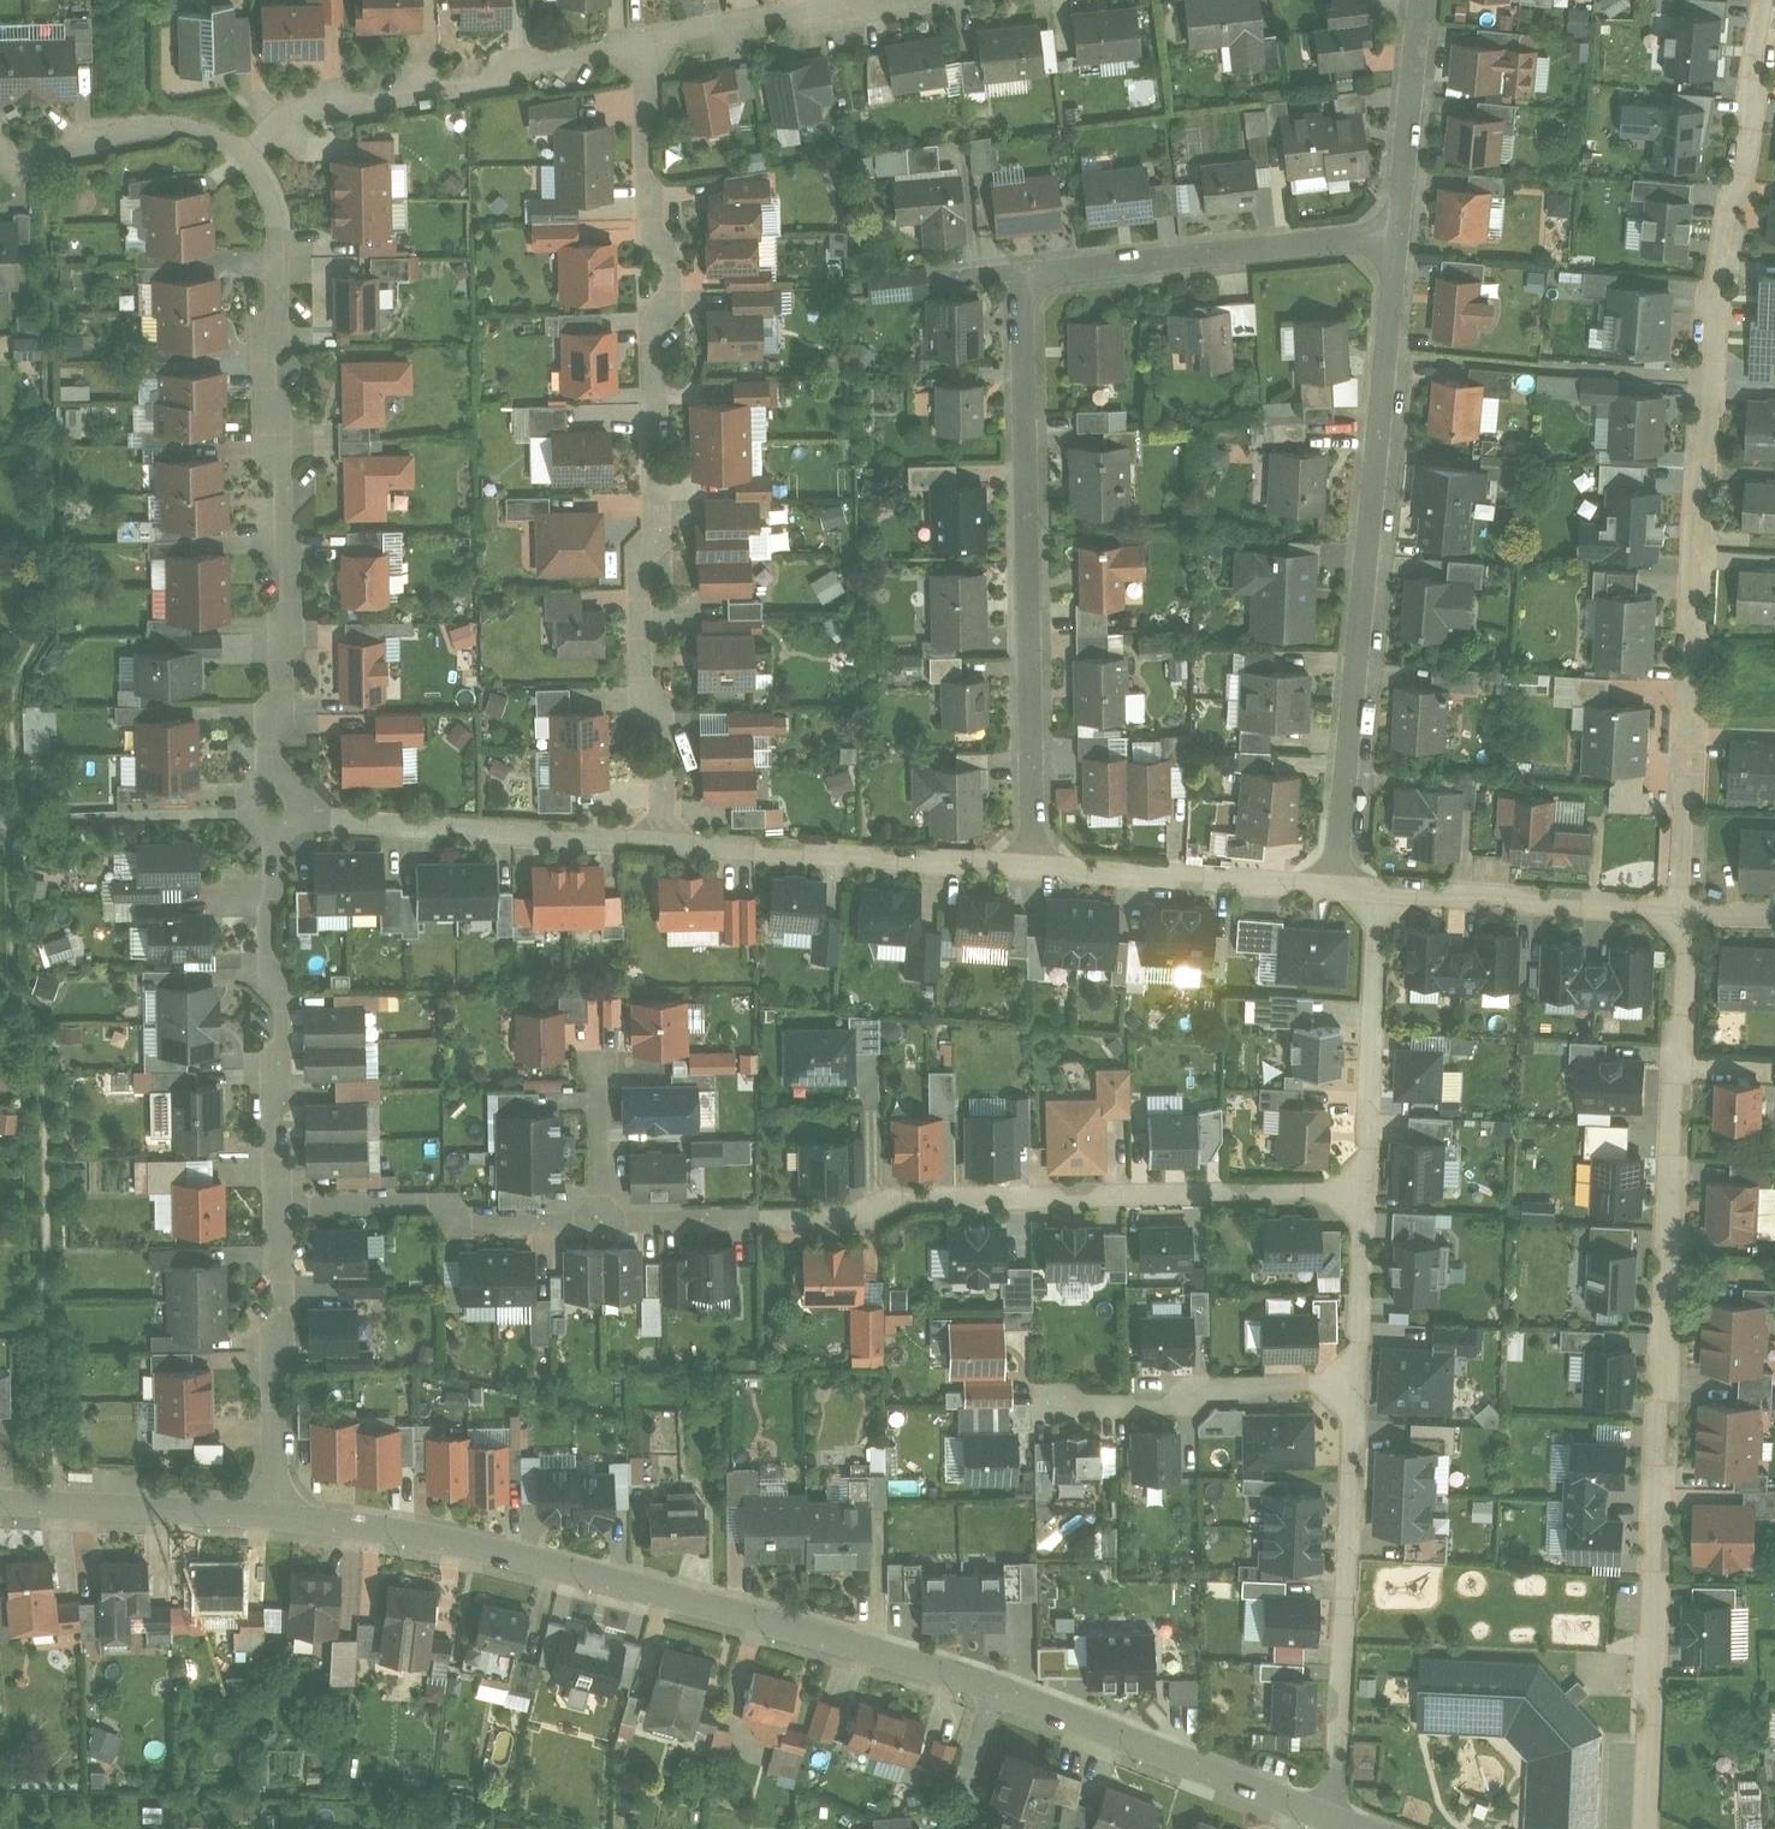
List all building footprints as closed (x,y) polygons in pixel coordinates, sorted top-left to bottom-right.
[(319,5),(321,5),(321,19),(344,18),(343,0),(319,0),(319,5)] [(359,30),(421,28),(420,0),(358,0),(359,30)] [(455,3),(462,3),(463,24),(509,23),(508,0),(455,0),(455,3)] [(561,4),(574,4),(581,10),(588,10),(594,3),(608,3),(608,0),(561,0),(561,4)] [(1190,45),(1234,40),(1237,68),(1235,68),(1235,69),(1262,67),(1262,66),(1266,66),(1262,35),(1258,0),(1185,0),(1190,45)] [(1332,4),(1325,5),(1328,25),(1368,20),(1366,0),(1364,0),(1356,1),(1356,0),(1331,0),(1332,4)] [(1601,1),(1611,15),(1628,3),(1626,0),(1602,0),(1601,1)] [(234,18),(233,5),(211,5),(212,13),(201,14),(201,13),(178,14),(181,76),(202,76),(202,74),(209,73),(214,73),(214,68),(236,67),(234,18)] [(319,5),(264,7),(266,55),(322,54),(321,19),(321,5),(319,5)] [(1591,11),(1571,8),(1568,31),(1588,33),(1591,11)] [(1134,9),(1074,16),(1078,58),(1139,52),(1134,9)] [(1722,16),(1673,13),(1669,72),(1717,76),(1722,16)] [(91,16),(64,16),(65,38),(73,38),(74,59),(93,58),(91,16)] [(236,72),(250,71),(247,17),(234,18),(236,67),(236,72)] [(1328,25),(1313,27),(1318,66),(1334,64),(1355,61),(1353,44),(1360,43),(1370,42),(1368,20),(1328,25)] [(1002,29),(978,32),(981,58),(983,78),(984,78),(1044,71),(1039,25),(1037,26),(1037,30),(1003,34),(1002,29)] [(1521,32),(1479,28),(1477,46),(1505,49),(1505,50),(1520,52),(1520,51),(1521,32)] [(1277,34),(1262,35),(1266,66),(1262,66),(1262,67),(1280,65),(1277,34)] [(65,38),(29,39),(31,99),(45,98),(45,96),(75,95),(74,59),(73,38),(65,38)] [(939,38),(887,47),(888,51),(893,82),(894,90),(946,81),(939,38)] [(0,40),(0,97),(18,97),(18,99),(31,99),(29,39),(0,40)] [(1590,42),(1573,40),(1571,58),(1588,60),(1590,42)] [(1360,43),(1353,44),(1355,61),(1334,64),(1336,78),(1367,74),(1365,55),(1362,55),(1360,43)] [(1520,52),(1505,50),(1505,49),(1477,46),(1458,44),(1454,83),(1471,85),(1474,88),(1488,89),(1492,86),(1531,90),(1534,52),(1520,51),(1520,52)] [(888,51),(867,55),(868,86),(893,82),(888,51)] [(825,58),(807,61),(808,66),(810,65),(816,102),(832,99),(825,58)] [(981,58),(960,61),(964,92),(986,90),(984,78),(983,78),(981,58)] [(808,66),(768,72),(777,122),(796,119),(797,124),(818,120),(816,102),(810,65),(808,66)] [(733,68),(718,71),(719,75),(720,75),(725,103),(739,100),(733,68)] [(719,75),(686,81),(695,131),(708,129),(709,134),(730,130),(725,103),(720,75),(719,75)] [(1028,87),(1028,77),(987,80),(988,90),(1028,87)] [(1364,89),(1333,93),(1336,117),(1321,119),(1321,113),(1320,113),(1328,176),(1367,171),(1360,111),(1367,110),(1364,89)] [(574,98),(531,106),(531,129),(558,128),(558,127),(575,127),(574,98)] [(1320,113),(1282,118),(1280,100),(1265,102),(1268,133),(1283,131),(1288,175),(1326,170),(1327,176),(1328,176),(1320,113)] [(1518,104),(1479,100),(1477,118),(1501,121),(1500,132),(1515,134),(1518,104)] [(1703,109),(1627,102),(1624,132),(1657,135),(1655,165),(1698,169),(1703,109)] [(1477,118),(1454,116),(1452,131),(1449,133),(1448,152),(1450,155),(1493,159),(1494,141),(1499,142),(1500,132),(1501,121),(1477,118)] [(575,127),(558,127),(558,128),(559,164),(609,163),(609,126),(575,127)] [(996,167),(994,134),(971,136),(973,168),(996,167)] [(1266,134),(1248,136),(1251,161),(1253,161),(1254,167),(1269,165),(1266,134)] [(395,162),(394,139),(358,140),(358,161),(387,161),(388,162),(395,162)] [(940,170),(937,143),(876,151),(878,175),(940,170)] [(358,161),(334,162),(335,198),(388,197),(388,162),(387,161),(358,161)] [(1251,161),(1200,167),(1203,186),(1205,186),(1207,208),(1205,208),(1205,210),(1258,204),(1254,167),(1253,161),(1251,161)] [(610,199),(609,163),(559,164),(559,198),(559,200),(576,200),(610,199)] [(1146,168),(1083,175),(1088,223),(1151,216),(1148,185),(1146,168)] [(768,169),(725,176),(725,196),(759,195),(759,197),(768,196),(768,169)] [(1506,175),(1470,172),(1469,191),(1489,193),(1488,195),(1504,196),(1506,175)] [(177,173),(130,181),(130,197),(145,197),(146,194),(173,193),(172,175),(177,174),(177,173)] [(1053,176),(994,183),(1000,233),(1059,226),(1053,176)] [(958,177),(896,183),(899,220),(933,217),(936,240),(963,237),(958,177)] [(1691,183),(1640,179),(1638,198),(1650,200),(1650,199),(1690,202),(1691,183)] [(1175,182),(1148,185),(1151,216),(1178,213),(1175,182)] [(1469,191),(1444,189),(1440,232),(1485,236),(1488,195),(1489,193),(1469,191)] [(173,193),(146,194),(145,197),(146,206),(135,210),(135,223),(211,221),(211,220),(206,220),(205,193),(173,193)] [(1571,196),(1551,194),(1549,212),(1570,214),(1571,196)] [(759,197),(759,195),(725,196),(710,196),(711,234),(707,234),(707,235),(760,234),(759,197)] [(388,197),(335,198),(336,234),(360,234),(389,233),(389,232),(388,197)] [(559,200),(559,198),(533,199),(534,223),(576,222),(577,222),(576,200),(559,200)] [(1690,202),(1650,199),(1650,200),(1648,216),(1645,216),(1644,234),(1647,234),(1645,252),(1686,255),(1691,202),(1690,202)] [(30,213),(14,213),(14,225),(16,225),(16,242),(30,242),(30,213)] [(211,221),(135,223),(140,223),(140,235),(151,239),(151,249),(152,251),(178,251),(211,250),(211,221)] [(534,223),(533,223),(534,248),(563,247),(563,245),(577,245),(576,222),(534,223)] [(0,225),(0,284),(17,284),(16,242),(16,225),(14,225),(0,225)] [(389,233),(360,234),(360,256),(371,256),(396,256),(396,232),(389,232),(389,233)] [(760,234),(707,235),(708,272),(727,272),(757,271),(757,270),(756,235),(760,235),(760,234)] [(577,245),(563,245),(563,247),(563,299),(612,298),(612,244),(577,245)] [(152,251),(151,249),(136,249),(137,266),(179,265),(178,251),(152,251)] [(396,256),(371,256),(371,278),(376,278),(376,279),(409,279),(409,256),(396,257),(396,256)] [(1486,262),(1443,259),(1442,277),(1480,281),(1480,282),(1485,283),(1486,262)] [(179,265),(137,266),(137,282),(157,281),(157,280),(189,280),(188,265),(179,265)] [(925,266),(873,272),(876,300),(928,294),(925,266)] [(757,270),(757,271),(727,272),(727,290),(734,290),(770,289),(770,270),(757,270)] [(1618,274),(1585,271),(1583,295),(1614,297),(1615,289),(1617,289),(1618,274)] [(1774,381),(1774,276),(1765,275),(1762,324),(1754,323),(1750,380),(1774,381)] [(1442,277),(1440,277),(1436,335),(1475,339),(1477,321),(1487,322),(1489,297),(1479,296),(1480,282),(1480,281),(1442,277)] [(371,278),(336,279),(337,327),(377,326),(376,279),(376,278),(371,278)] [(189,280),(157,280),(157,281),(157,313),(222,311),(217,311),(216,279),(189,280)] [(770,289),(734,290),(734,313),(760,313),(772,313),(772,289),(770,289)] [(1617,289),(1615,289),(1614,297),(1610,348),(1666,352),(1671,293),(1617,289)] [(979,354),(978,298),(929,299),(931,355),(979,354)] [(1189,309),(1189,312),(1171,313),(1173,349),(1202,347),(1203,369),(1230,367),(1228,334),(1257,332),(1255,301),(1225,303),(1225,310),(1205,311),(1205,308),(1203,306),(1201,304),(1198,303),(1195,303),(1193,304),(1191,306),(1189,309)] [(222,311),(157,313),(157,314),(162,314),(163,344),(163,345),(197,345),(222,344),(222,311)] [(601,313),(558,314),(558,335),(565,335),(565,333),(601,332),(601,313)] [(734,313),(709,314),(710,355),(761,354),(760,313),(734,313)] [(1121,321),(1070,322),(1071,379),(1122,378),(1121,321)] [(1343,321),(1298,322),(1300,378),(1332,377),(1346,376),(1343,321)] [(614,390),(613,332),(601,332),(565,333),(565,335),(566,366),(571,372),(571,384),(577,390),(614,390)] [(83,336),(61,336),(62,356),(83,356),(83,336)] [(39,339),(16,339),(16,360),(40,359),(39,339)] [(163,345),(163,344),(152,344),(152,359),(145,360),(197,359),(197,345),(163,345)] [(197,359),(145,360),(145,376),(163,375),(163,374),(200,373),(197,359)] [(410,362),(345,363),(346,421),(346,423),(370,422),(383,422),(382,390),(411,390),(410,362)] [(1514,371),(1471,367),(1469,384),(1481,385),(1481,387),(1512,390),(1514,371)] [(200,373),(163,374),(163,375),(163,387),(153,391),(153,402),(148,403),(223,402),(223,373),(200,373)] [(1538,398),(1584,400),(1585,376),(1540,374),(1538,398)] [(1618,378),(1585,376),(1584,400),(1615,402),(1616,394),(1617,394),(1618,378)] [(1332,377),(1301,378),(1302,406),(1303,406),(1333,405),(1332,377)] [(768,380),(735,381),(735,404),(746,404),(746,405),(769,405),(768,380)] [(1469,384),(1438,381),(1435,410),(1433,410),(1432,423),(1434,423),(1433,430),(1477,434),(1481,387),(1481,385),(1469,384)] [(89,383),(61,384),(61,401),(89,400),(89,383)] [(980,385),(938,385),(939,433),(981,433),(980,385)] [(1617,394),(1616,394),(1615,402),(1613,449),(1615,449),(1657,451),(1661,452),(1664,396),(1617,394)] [(223,402),(148,403),(148,415),(159,419),(159,430),(159,432),(195,431),(219,431),(219,403),(224,403),(223,402)] [(1750,403),(1748,451),(1774,452),(1774,404),(1750,403)] [(746,405),(746,404),(735,404),(694,405),(695,441),(747,440),(746,405)] [(567,405),(528,406),(529,435),(554,435),(554,434),(567,434),(567,405)] [(1333,405),(1303,406),(1304,422),(1334,420),(1334,419),(1332,419),(1331,406),(1333,405)] [(83,408),(67,408),(67,437),(84,437),(83,408)] [(1108,430),(1107,410),(1076,411),(1077,432),(1103,431),(1108,430)] [(370,422),(346,423),(346,421),(339,421),(339,440),(370,440),(370,422)] [(1304,422),(1273,423),(1274,440),(1305,438),(1304,422)] [(1108,430),(1103,431),(1104,447),(1126,447),(1126,462),(1135,462),(1135,429),(1108,430)] [(159,432),(159,430),(143,431),(143,447),(186,446),(191,446),(190,445),(195,431),(159,432)] [(567,434),(554,434),(554,435),(555,481),(610,479),(610,472),(616,466),(616,456),(610,450),(609,433),(567,434)] [(370,440),(339,440),(339,459),(346,459),(347,457),(371,457),(370,440)] [(747,440),(695,441),(696,478),(737,477),(748,477),(748,475),(747,440)] [(186,446),(143,447),(143,463),(159,462),(160,461),(186,460),(186,446)] [(1104,447),(1072,448),(1074,513),(1115,512),(1114,491),(1127,491),(1126,462),(1126,447),(1104,447)] [(1657,451),(1615,449),(1615,463),(1645,465),(1656,466),(1657,451)] [(1323,454),(1274,452),(1271,509),(1320,512),(1323,454)] [(1516,457),(1486,455),(1484,471),(1487,472),(1486,477),(1514,479),(1516,457)] [(371,457),(347,457),(346,459),(347,517),(384,516),(384,484),(412,484),(412,456),(371,457)] [(186,460),(160,461),(159,462),(160,493),(225,492),(225,491),(220,491),(220,460),(186,460)] [(1615,463),(1614,463),(1613,490),(1644,492),(1645,465),(1615,463)] [(956,465),(925,465),(925,489),(934,489),(934,488),(956,487),(956,465)] [(1484,471),(1420,465),(1417,495),(1427,496),(1423,542),(1468,546),(1474,494),(1485,495),(1486,477),(1487,472),(1484,471)] [(771,499),(770,475),(748,475),(748,477),(737,477),(737,500),(758,500),(771,499)] [(1746,480),(1744,528),(1774,530),(1774,481),(1746,480)] [(956,487),(934,488),(934,489),(935,547),(984,546),(983,505),(981,505),(980,489),(983,489),(982,487),(956,487)] [(1613,490),(1611,490),(1608,553),(1656,555),(1659,493),(1644,492),(1613,490)] [(225,492),(160,493),(160,494),(165,494),(166,525),(166,526),(197,525),(226,525),(225,492)] [(550,497),(506,498),(507,519),(540,518),(540,516),(550,516),(550,497)] [(737,500),(706,501),(707,526),(697,526),(697,561),(699,561),(700,560),(748,559),(748,558),(747,526),(758,526),(758,500),(737,500)] [(840,502),(819,510),(826,530),(848,523),(840,502)] [(550,516),(540,516),(540,518),(541,572),(601,570),(600,515),(550,516)] [(166,526),(166,525),(153,525),(153,541),(192,540),(197,540),(197,525),(166,526)] [(383,531),(347,531),(347,555),(383,555),(383,531)] [(153,541),(148,541),(149,558),(171,557),(171,556),(192,555),(192,540),(153,541)] [(1320,542),(1288,540),(1288,555),(1287,569),(1312,570),(1319,570),(1320,542)] [(1143,575),(1142,546),(1082,548),(1083,603),(1083,605),(1107,605),(1121,604),(1121,576),(1143,575)] [(1312,570),(1287,569),(1288,555),(1239,553),(1238,580),(1256,581),(1254,633),(1309,635),(1312,570)] [(192,555),(171,556),(171,557),(171,588),(226,587),(226,555),(192,555)] [(347,555),(344,555),(344,569),(341,572),(341,587),(344,590),(345,602),(387,601),(386,555),(347,555)] [(748,558),(748,559),(700,560),(699,561),(700,594),(751,593),(750,558),(748,558)] [(1485,563),(1450,560),(1449,582),(1473,584),(1473,586),(1483,587),(1485,563)] [(834,570),(813,583),(825,603),(846,591),(834,570)] [(1639,571),(1607,570),(1606,595),(1638,597),(1639,571)] [(1741,573),(1739,615),(1774,617),(1774,575),(1741,573)] [(984,575),(933,576),(935,641),(935,643),(957,642),(985,642),(984,575)] [(1449,582),(1409,579),(1405,634),(1445,637),(1446,622),(1470,623),(1473,586),(1473,584),(1449,582)] [(226,587),(171,588),(172,618),(172,621),(191,620),(227,620),(226,587)] [(581,612),(580,592),(547,593),(547,615),(559,614),(559,613),(581,612)] [(1606,595),(1601,595),(1598,661),(1650,664),(1654,598),(1638,597),(1606,595)] [(763,618),(762,601),(728,602),(729,619),(763,618)] [(1108,634),(1107,605),(1083,605),(1083,603),(1076,604),(1076,634),(1108,634)] [(581,612),(559,613),(559,614),(560,654),(603,653),(602,612),(581,612)] [(172,618),(148,619),(148,637),(177,636),(191,636),(191,620),(172,621),(172,618)] [(414,634),(414,622),(375,623),(376,635),(414,634)] [(468,624),(451,630),(458,649),(475,643),(468,624)] [(752,633),(699,634),(700,687),(716,687),(717,694),(734,694),(734,687),(753,686),(752,633)] [(1108,634),(1076,634),(1077,658),(1108,658),(1108,634)] [(221,653),(220,635),(191,636),(177,636),(178,652),(197,652),(197,654),(221,653)] [(957,657),(957,642),(935,643),(935,641),(923,641),(923,657),(930,657),(957,657)] [(381,642),(343,642),(344,700),(375,699),(375,679),(387,678),(386,660),(382,660),(381,642)] [(69,654),(56,644),(46,658),(59,667),(69,654)] [(1274,648),(1245,647),(1244,671),(1273,672),(1274,648)] [(178,652),(139,653),(140,691),(197,690),(197,654),(197,652),(178,652)] [(962,679),(961,657),(957,657),(930,657),(930,681),(944,681),(944,680),(962,679)] [(1108,658),(1077,658),(1078,721),(1125,720),(1124,658),(1108,658)] [(1466,669),(1434,667),(1433,689),(1448,690),(1464,691),(1466,669)] [(1502,671),(1485,670),(1485,680),(1501,681),(1502,671)] [(1273,672),(1244,671),(1242,726),(1271,727),(1305,728),(1308,673),(1273,672)] [(1610,677),(1576,675),(1574,705),(1588,706),(1589,703),(1609,704),(1610,677)] [(962,679),(944,680),(944,681),(945,725),(987,724),(986,679),(962,679)] [(1433,689),(1399,687),(1395,746),(1444,749),(1447,700),(1450,700),(1450,697),(1447,697),(1448,690),(1433,689)] [(570,714),(570,688),(536,689),(537,716),(553,716),(554,714),(570,714)] [(508,698),(491,694),(487,710),(504,715),(508,698)] [(1609,704),(1589,703),(1588,706),(1585,768),(1617,770),(1644,771),(1648,707),(1609,704)] [(159,705),(116,706),(116,723),(140,723),(140,721),(159,721),(159,705)] [(772,710),(729,711),(730,728),(761,728),(761,734),(773,734),(773,732),(773,717),(772,710)] [(420,713),(377,714),(378,735),(399,735),(400,743),(422,743),(420,713)] [(604,713),(582,713),(570,714),(554,714),(553,716),(537,716),(537,736),(554,736),(554,751),(605,749),(604,713)] [(785,717),(773,717),(773,732),(786,732),(785,717)] [(159,721),(140,721),(140,723),(141,753),(196,753),(195,720),(159,721)] [(474,733),(459,723),(447,739),(462,749),(474,733)] [(1271,727),(1242,726),(1241,750),(1243,750),(1270,751),(1271,727)] [(751,733),(701,734),(702,769),(704,769),(704,768),(752,767),(752,766),(751,733)] [(400,743),(399,735),(378,735),(344,736),(345,782),(348,782),(348,777),(366,776),(366,781),(378,781),(380,784),(394,783),(396,781),(400,781),(400,743)] [(1191,735),(1172,735),(1172,750),(1165,750),(1166,759),(1167,766),(1190,766),(1191,735)] [(1109,737),(1078,737),(1079,760),(1087,760),(1087,758),(1109,757),(1109,737)] [(1733,743),(1730,793),(1759,794),(1759,788),(1774,789),(1774,746),(1733,743)] [(606,786),(605,749),(554,751),(555,785),(555,787),(572,787),(606,786)] [(1270,751),(1243,750),(1241,772),(1243,772),(1244,770),(1272,773),(1274,752),(1270,751)] [(988,752),(956,753),(957,768),(988,767),(988,752)] [(196,753),(141,753),(141,784),(141,786),(161,786),(192,785),(196,785),(196,753)] [(1109,757),(1087,758),(1087,760),(1088,810),(1091,810),(1091,807),(1107,807),(1107,810),(1127,809),(1127,812),(1128,812),(1126,757),(1109,757)] [(1167,766),(1166,759),(1127,760),(1127,757),(1126,757),(1128,812),(1149,812),(1149,809),(1165,809),(1165,812),(1168,812),(1167,766)] [(511,766),(496,759),(489,772),(505,780),(511,766)] [(752,767),(704,768),(704,769),(705,801),(755,801),(754,766),(752,766),(752,767)] [(957,768),(916,769),(916,797),(933,797),(934,832),(979,832),(979,786),(988,786),(988,767),(957,768)] [(1272,773),(1244,770),(1243,772),(1241,802),(1298,808),(1298,807),(1297,807),(1300,778),(1301,778),(1301,776),(1272,773)] [(1644,771),(1617,770),(1616,782),(1611,785),(1611,790),(1649,792),(1650,791),(1643,791),(1644,771)] [(1478,777),(1459,777),(1459,791),(1460,791),(1459,808),(1476,809),(1478,777)] [(161,786),(141,786),(141,784),(118,785),(118,801),(161,800),(161,786)] [(161,807),(192,806),(192,785),(161,786),(161,800),(161,807)] [(555,787),(555,785),(538,786),(539,812),(572,811),(572,787),(555,787)] [(1081,808),(1081,785),(1059,785),(1059,808),(1081,808)] [(1422,789),(1422,791),(1398,790),(1396,829),(1397,829),(1398,820),(1420,821),(1418,856),(1457,858),(1459,821),(1458,821),(1459,808),(1460,791),(1459,791),(1422,789)] [(1649,792),(1611,790),(1610,809),(1648,811),(1649,792)] [(1554,801),(1494,797),(1490,858),(1512,859),(1512,860),(1591,865),(1594,828),(1553,825),(1554,801)] [(1298,808),(1241,802),(1238,833),(1237,835),(1266,838),(1294,840),(1295,840),(1295,838),(1294,838),(1297,809),(1298,809),(1298,808)] [(766,808),(732,809),(732,827),(766,826),(766,808)] [(1743,830),(1741,886),(1774,887),(1774,831),(1743,830)] [(1266,838),(1237,835),(1238,833),(1235,833),(1233,856),(1264,859),(1266,838)] [(197,845),(139,847),(139,848),(118,849),(114,853),(114,875),(118,879),(139,879),(139,884),(158,884),(198,883),(197,845)] [(381,853),(349,854),(350,909),(381,909),(382,909),(382,888),(381,853)] [(349,854),(316,855),(317,889),(317,910),(319,910),(350,909),(349,854)] [(498,863),(457,864),(458,916),(497,915),(499,915),(498,892),(498,863)] [(457,864),(416,865),(417,894),(417,917),(419,917),(458,916),(457,864)] [(566,869),(534,870),(535,898),(535,925),(536,925),(569,924),(568,866),(566,866),(566,869)] [(602,868),(569,869),(569,866),(568,866),(569,924),(602,924),(602,897),(602,868)] [(47,881),(30,877),(26,896),(43,899),(47,881)] [(700,877),(681,878),(681,880),(662,880),(662,883),(657,887),(657,902),(662,907),(662,926),(719,925),(720,925),(720,899),(719,879),(700,880),(700,877)] [(159,900),(158,884),(139,884),(139,879),(118,879),(115,879),(116,901),(137,901),(139,901),(159,900)] [(824,883),(774,880),(771,925),(815,928),(821,929),(822,917),(824,883)] [(402,888),(382,888),(382,909),(381,909),(381,932),(402,931),(402,937),(403,937),(402,888)] [(417,894),(403,894),(402,888),(403,937),(419,937),(419,917),(417,917),(417,894)] [(317,889),(296,890),(297,933),(312,933),(319,933),(319,910),(317,910),(317,889)] [(901,891),(884,890),(884,892),(863,891),(861,910),(856,915),(855,927),(860,932),(860,936),(910,940),(916,940),(917,933),(919,894),(900,893),(901,891)] [(513,898),(513,892),(498,892),(499,915),(497,915),(497,936),(514,935),(513,925),(513,898)] [(602,897),(602,924),(624,923),(623,896),(602,897)] [(1011,900),(959,897),(956,940),(1007,943),(1009,943),(1011,912),(1011,900)] [(513,898),(513,925),(535,925),(535,898),(513,898)] [(757,941),(756,898),(720,899),(720,925),(719,925),(719,942),(757,941)] [(139,901),(137,901),(137,926),(150,926),(150,918),(180,918),(180,900),(159,900),(139,901)] [(1074,902),(1048,900),(1046,936),(1044,960),(1046,961),(1078,963),(1083,900),(1074,900),(1074,902)] [(1116,905),(1091,903),(1091,901),(1083,900),(1078,963),(1112,965),(1114,940),(1116,905)] [(1181,907),(1148,905),(1144,960),(1177,962),(1181,907)] [(1213,909),(1181,907),(1177,962),(1209,964),(1213,909)] [(1027,913),(1011,912),(1009,943),(1007,943),(1007,954),(1027,956),(1027,934),(1027,913)] [(180,918),(150,918),(150,926),(150,956),(209,955),(208,917),(180,918)] [(821,929),(815,928),(813,960),(839,962),(842,919),(822,917),(821,929)] [(1283,921),(1238,918),(1236,949),(1279,952),(1281,928),(1283,928),(1283,921)] [(602,924),(602,938),(624,937),(624,923),(602,924)] [(536,939),(536,925),(535,925),(513,925),(514,935),(514,939),(536,939)] [(1283,928),(1281,928),(1279,952),(1279,967),(1295,968),(1295,980),(1345,983),(1348,933),(1283,928)] [(1464,950),(1448,950),(1449,932),(1412,931),(1410,982),(1445,984),(1444,989),(1463,990),(1464,950)] [(312,933),(297,933),(297,952),(309,952),(312,950),(312,933)] [(942,934),(917,933),(916,940),(910,940),(908,975),(939,977),(942,934)] [(1046,936),(1027,934),(1027,956),(1028,978),(1045,979),(1046,961),(1044,960),(1046,936)] [(1481,951),(1464,950),(1463,990),(1481,991),(1481,986),(1516,987),(1518,935),(1482,934),(1481,951)] [(1211,976),(1224,977),(1227,936),(1214,935),(1211,976)] [(66,936),(40,944),(47,965),(73,957),(66,936)] [(1129,941),(1114,940),(1112,965),(1111,983),(1126,984),(1126,980),(1129,941)] [(1126,980),(1141,981),(1144,942),(1129,941),(1126,980)] [(1598,963),(1581,962),(1582,944),(1546,943),(1543,994),(1578,996),(1578,1001),(1596,1002),(1598,963)] [(1614,963),(1598,963),(1596,1002),(1614,1003),(1614,998),(1649,999),(1651,948),(1615,946),(1614,963)] [(1724,947),(1722,990),(1743,991),(1743,999),(1774,1000),(1774,1005),(1774,950),(1724,947)] [(187,970),(143,970),(143,989),(160,989),(161,987),(187,987),(187,970)] [(61,983),(39,975),(34,990),(56,997),(61,983)] [(187,987),(161,987),(160,989),(161,1021),(215,1020),(214,987),(187,987)] [(588,1021),(588,990),(559,990),(559,1012),(561,1012),(561,1022),(588,1021)] [(363,994),(334,994),(335,1009),(363,1008),(363,994)] [(377,1008),(377,994),(363,994),(363,1008),(377,1008)] [(1286,997),(1270,996),(1268,1026),(1285,1026),(1286,997)] [(1313,998),(1286,997),(1285,1026),(1294,1027),(1294,1026),(1311,1026),(1313,998)] [(621,999),(604,999),(604,1024),(621,1024),(621,999)] [(684,1003),(635,1004),(635,1015),(633,1015),(633,1040),(636,1040),(636,1052),(685,1051),(684,1003)] [(363,1009),(306,1010),(306,1043),(363,1042),(363,1009)] [(559,1012),(520,1013),(520,1034),(516,1038),(516,1053),(520,1057),(521,1059),(561,1058),(561,1022),(561,1012),(559,1012)] [(880,1017),(849,1015),(849,1030),(853,1030),(854,1052),(880,1051),(880,1017)] [(215,1020),(161,1021),(161,1053),(162,1054),(187,1054),(215,1053),(215,1020)] [(1311,1026),(1294,1026),(1294,1027),(1293,1042),(1291,1042),(1290,1058),(1293,1058),(1292,1074),(1340,1076),(1341,1060),(1343,1060),(1344,1044),(1341,1044),(1342,1028),(1311,1026)] [(849,1030),(786,1031),(786,1070),(807,1069),(807,1081),(854,1081),(854,1052),(853,1030),(849,1030)] [(363,1042),(306,1043),(307,1075),(364,1074),(363,1042)] [(1442,1052),(1399,1050),(1397,1097),(1440,1099),(1442,1052)] [(187,1054),(162,1054),(161,1053),(144,1053),(145,1071),(153,1071),(188,1071),(187,1054)] [(734,1053),(691,1054),(691,1072),(715,1072),(735,1072),(734,1053)] [(758,1054),(741,1054),(741,1071),(758,1071),(758,1054)] [(1644,1061),(1581,1058),(1579,1107),(1631,1109),(1630,1107),(1635,1107),(1635,1105),(1636,1105),(1635,1109),(1642,1110),(1644,1061)] [(931,1068),(931,1113),(958,1113),(958,1068),(931,1068)] [(188,1071),(153,1071),(154,1091),(175,1090),(176,1089),(197,1088),(197,1071),(188,1071)] [(715,1088),(715,1072),(691,1072),(672,1073),(672,1087),(696,1087),(696,1089),(715,1088)] [(130,1074),(109,1074),(109,1094),(130,1094),(130,1074)] [(378,1075),(364,1076),(365,1105),(379,1104),(378,1075)] [(364,1076),(336,1076),(336,1105),(365,1105),(364,1076)] [(1761,1085),(1720,1083),(1718,1126),(1759,1128),(1767,1128),(1768,1120),(1759,1120),(1761,1085)] [(672,1087),(625,1088),(625,1128),(697,1127),(696,1089),(696,1087),(672,1087)] [(1304,1089),(1260,1087),(1259,1108),(1284,1109),(1284,1107),(1302,1108),(1304,1089)] [(197,1088),(176,1089),(175,1090),(176,1107),(173,1111),(173,1126),(176,1129),(177,1145),(219,1145),(219,1125),(221,1124),(221,1107),(218,1107),(218,1088),(197,1088)] [(539,1092),(497,1093),(498,1113),(539,1112),(539,1092)] [(1102,1101),(1068,1102),(1068,1109),(1064,1114),(1050,1114),(1051,1169),(1103,1168),(1102,1101)] [(365,1138),(364,1106),(307,1107),(308,1139),(365,1138)] [(1302,1108),(1284,1107),(1284,1109),(1282,1134),(1277,1139),(1277,1150),(1282,1156),(1281,1161),(1324,1163),(1325,1144),(1327,1144),(1328,1128),(1326,1128),(1326,1109),(1302,1108)] [(1199,1111),(1147,1112),(1148,1165),(1167,1164),(1166,1161),(1199,1160),(1199,1111)] [(0,1112),(0,1131),(15,1133),(18,1114),(0,1112)] [(555,1116),(500,1116),(501,1150),(573,1149),(573,1137),(560,1137),(555,1132),(555,1116)] [(1434,1117),(1411,1116),(1410,1129),(1409,1142),(1443,1143),(1443,1145),(1452,1145),(1454,1118),(1434,1117)] [(1014,1170),(1014,1117),(970,1118),(971,1171),(1014,1170)] [(939,1118),(896,1119),(897,1172),(935,1171),(935,1151),(939,1151),(939,1118)] [(365,1138),(308,1139),(308,1172),(365,1171),(365,1138)] [(864,1138),(842,1139),(842,1143),(845,1143),(846,1158),(865,1158),(864,1138)] [(750,1139),(726,1140),(726,1161),(750,1161),(750,1139)] [(693,1161),(726,1161),(726,1140),(693,1140),(693,1161)] [(1409,1142),(1395,1141),(1393,1193),(1413,1194),(1441,1195),(1443,1145),(1443,1143),(1409,1142)] [(842,1143),(802,1144),(803,1190),(846,1189),(846,1183),(846,1158),(845,1143),(842,1143)] [(573,1149),(501,1150),(501,1184),(556,1183),(556,1167),(560,1162),(574,1162),(573,1149)] [(684,1155),(631,1156),(632,1197),(685,1196),(684,1155)] [(1642,1159),(1597,1157),(1595,1211),(1639,1213),(1642,1159)] [(865,1158),(846,1158),(846,1183),(866,1183),(865,1158)] [(187,1160),(149,1161),(149,1193),(175,1192),(175,1184),(187,1184),(187,1160)] [(1774,1165),(1731,1164),(1730,1184),(1756,1185),(1756,1186),(1773,1187),(1774,1165)] [(366,1172),(337,1172),(338,1187),(366,1187),(366,1172)] [(380,1172),(366,1172),(366,1187),(397,1186),(397,1174),(380,1174),(380,1172)] [(187,1184),(175,1184),(175,1192),(176,1232),(223,1232),(222,1183),(187,1184)] [(1713,1183),(1710,1236),(1774,1239),(1774,1211),(1755,1210),(1756,1186),(1756,1185),(1730,1184),(1713,1183)] [(538,1189),(501,1190),(501,1206),(539,1205),(538,1189)] [(1526,1200),(1526,1220),(1559,1221),(1559,1200),(1526,1200)] [(1318,1220),(1265,1221),(1266,1264),(1317,1264),(1319,1264),(1318,1254),(1318,1231),(1318,1220)] [(985,1226),(969,1226),(969,1229),(950,1230),(951,1276),(969,1276),(969,1280),(985,1280),(985,1275),(1001,1275),(1004,1275),(1004,1267),(1003,1229),(985,1229),(985,1226)] [(1100,1228),(1046,1229),(1047,1275),(1101,1275),(1101,1267),(1101,1234),(1100,1228)] [(1190,1228),(1141,1229),(1141,1266),(1191,1265),(1190,1228)] [(1340,1254),(1340,1231),(1318,1231),(1318,1254),(1340,1254)] [(365,1232),(316,1233),(316,1277),(340,1276),(366,1276),(366,1271),(365,1232)] [(1126,1267),(1126,1234),(1101,1234),(1101,1267),(1126,1267)] [(1450,1245),(1396,1242),(1396,1261),(1392,1261),(1391,1280),(1395,1281),(1394,1300),(1439,1302),(1440,1285),(1448,1285),(1450,1245)] [(732,1247),(685,1248),(685,1258),(685,1292),(687,1292),(733,1291),(732,1247)] [(842,1248),(823,1248),(823,1252),(805,1253),(805,1267),(798,1267),(793,1272),(793,1284),(798,1289),(805,1289),(806,1301),(861,1300),(860,1252),(843,1252),(842,1248)] [(210,1249),(167,1249),(167,1267),(169,1266),(169,1265),(210,1264),(210,1249)] [(603,1249),(567,1250),(567,1298),(604,1298),(603,1249)] [(639,1249),(603,1249),(604,1298),(640,1297),(639,1249)] [(484,1252),(484,1253),(461,1254),(462,1285),(462,1302),(463,1302),(498,1301),(497,1251),(484,1252)] [(533,1253),(510,1253),(510,1251),(497,1251),(498,1301),(534,1301),(533,1253)] [(1638,1253),(1589,1251),(1587,1305),(1636,1307),(1638,1253)] [(1340,1254),(1318,1254),(1319,1264),(1317,1264),(1317,1276),(1340,1275),(1340,1254)] [(685,1258),(661,1258),(661,1263),(661,1297),(662,1301),(687,1301),(687,1292),(685,1292),(685,1258)] [(661,1263),(646,1264),(647,1297),(661,1297),(661,1263)] [(210,1264),(169,1265),(169,1266),(170,1301),(224,1300),(224,1287),(222,1287),(222,1264),(210,1264)] [(1032,1267),(1004,1267),(1004,1275),(1001,1275),(1001,1294),(1032,1294),(1032,1267)] [(383,1271),(366,1271),(366,1276),(340,1276),(341,1297),(384,1297),(383,1271)] [(565,1277),(550,1277),(551,1306),(551,1311),(565,1310),(565,1277)] [(462,1285),(445,1285),(445,1304),(463,1304),(463,1302),(462,1302),(462,1285)] [(1744,1288),(1744,1305),(1764,1306),(1763,1308),(1774,1308),(1774,1290),(1744,1288)] [(909,1291),(892,1290),(891,1311),(909,1311),(909,1291)] [(1208,1333),(1208,1291),(1192,1291),(1193,1317),(1193,1334),(1208,1333)] [(1032,1294),(1001,1294),(1001,1295),(1004,1295),(1004,1310),(1033,1310),(1032,1294)] [(1336,1297),(1313,1298),(1313,1315),(1314,1315),(1315,1341),(1337,1341),(1336,1297)] [(224,1300),(170,1301),(170,1336),(171,1337),(186,1337),(223,1336),(222,1313),(224,1313),(224,1300)] [(1744,1305),(1708,1303),(1706,1337),(1762,1340),(1763,1308),(1764,1306),(1744,1305)] [(551,1306),(533,1307),(533,1335),(551,1335),(551,1311),(551,1306)] [(884,1307),(853,1308),(854,1351),(873,1350),(873,1366),(885,1366),(884,1307)] [(356,1311),(311,1312),(311,1353),(328,1353),(356,1353),(356,1351),(356,1311)] [(1313,1315),(1263,1316),(1264,1358),(1316,1357),(1315,1341),(1314,1315),(1313,1315)] [(1193,1317),(1142,1317),(1143,1361),(1160,1360),(1160,1363),(1176,1362),(1176,1360),(1193,1360),(1193,1334),(1193,1317)] [(1002,1325),(951,1325),(952,1373),(1002,1373),(1002,1325)] [(186,1337),(171,1337),(170,1336),(169,1336),(169,1353),(186,1352),(186,1337)] [(1762,1340),(1706,1337),(1705,1371),(1740,1373),(1760,1374),(1760,1372),(1762,1340)] [(437,1349),(424,1345),(420,1363),(433,1367),(437,1349)] [(1585,1384),(1586,1350),(1573,1349),(1572,1383),(1585,1384)] [(1453,1353),(1385,1350),(1382,1408),(1439,1410),(1440,1379),(1451,1380),(1453,1353)] [(1633,1352),(1589,1350),(1587,1403),(1631,1405),(1633,1352)] [(356,1353),(328,1353),(329,1370),(372,1369),(372,1351),(356,1351),(356,1353)] [(192,1370),(192,1352),(186,1352),(169,1353),(152,1353),(152,1372),(156,1372),(156,1371),(192,1370)] [(192,1370),(156,1371),(156,1372),(157,1400),(211,1399),(211,1370),(192,1370)] [(0,1378),(0,1415),(11,1415),(10,1372),(0,1378)] [(1760,1372),(1760,1374),(1740,1373),(1739,1390),(1773,1391),(1774,1373),(1760,1372)] [(1010,1381),(967,1382),(967,1407),(1009,1406),(1010,1406),(1010,1381)] [(1773,1391),(1739,1390),(1738,1407),(1758,1408),(1758,1409),(1772,1410),(1773,1391)] [(316,1396),(298,1396),(299,1437),(315,1437),(315,1423),(317,1423),(316,1396)] [(211,1399),(157,1400),(157,1428),(158,1429),(193,1429),(212,1428),(211,1399)] [(141,1427),(156,1427),(155,1400),(141,1400),(141,1427)] [(1738,1407),(1703,1405),(1701,1439),(1756,1442),(1758,1409),(1758,1408),(1738,1407)] [(967,1407),(961,1407),(962,1436),(965,1436),(1010,1435),(1009,1406),(967,1407)] [(1245,1409),(1219,1410),(1219,1434),(1245,1433),(1245,1417),(1245,1409)] [(1215,1410),(1199,1428),(1199,1434),(1219,1434),(1219,1410),(1215,1410)] [(1312,1415),(1245,1417),(1245,1433),(1246,1454),(1263,1454),(1263,1466),(1312,1465),(1312,1415)] [(395,1430),(357,1431),(357,1422),(317,1423),(315,1423),(315,1437),(316,1472),(356,1471),(356,1480),(398,1479),(398,1465),(397,1430),(395,1430)] [(1415,1423),(1415,1445),(1457,1446),(1458,1424),(1415,1423)] [(414,1424),(395,1424),(395,1430),(397,1430),(398,1465),(414,1465),(414,1438),(414,1424)] [(193,1429),(158,1429),(157,1428),(153,1428),(154,1447),(194,1446),(193,1429)] [(1177,1433),(1134,1433),(1134,1446),(1131,1450),(1131,1462),(1135,1466),(1135,1479),(1178,1478),(1177,1433)] [(1086,1434),(1067,1434),(1067,1439),(1054,1439),(1052,1439),(1052,1444),(1052,1481),(1054,1481),(1100,1480),(1100,1481),(1102,1481),(1101,1438),(1100,1438),(1100,1439),(1086,1439),(1086,1434)] [(1010,1435),(965,1436),(966,1481),(1016,1481),(1016,1435),(1010,1435)] [(430,1438),(414,1438),(414,1465),(414,1473),(430,1473),(430,1438)] [(468,1438),(430,1438),(430,1473),(431,1489),(467,1489),(468,1489),(468,1446),(468,1438)] [(44,1454),(44,1439),(29,1440),(29,1455),(44,1454)] [(1756,1442),(1701,1439),(1700,1473),(1735,1474),(1755,1475),(1755,1474),(1756,1442)] [(196,1459),(224,1460),(224,1442),(196,1442),(196,1459)] [(1035,1444),(1036,1498),(1053,1497),(1052,1481),(1052,1444),(1035,1444)] [(1626,1447),(1575,1444),(1573,1481),(1568,1481),(1567,1502),(1606,1503),(1607,1484),(1624,1485),(1626,1447)] [(890,1476),(899,1476),(897,1445),(889,1445),(890,1476)] [(468,1446),(468,1489),(467,1489),(467,1497),(506,1497),(505,1481),(505,1446),(468,1446)] [(521,1446),(505,1446),(505,1481),(521,1480),(521,1457),(521,1446)] [(1436,1454),(1381,1451),(1379,1492),(1434,1495),(1436,1454)] [(538,1457),(521,1457),(521,1480),(522,1500),(537,1500),(537,1468),(538,1467),(538,1457)] [(644,1458),(630,1458),(631,1485),(644,1484),(644,1458)] [(629,1506),(628,1462),(611,1463),(611,1474),(612,1473),(613,1506),(629,1506)] [(538,1467),(537,1468),(537,1500),(537,1507),(537,1508),(549,1519),(550,1519),(574,1519),(575,1519),(575,1474),(576,1474),(576,1467),(538,1467)] [(764,1498),(763,1468),(727,1469),(727,1503),(744,1503),(744,1498),(764,1498)] [(93,1473),(68,1472),(68,1481),(92,1482),(93,1473)] [(576,1474),(575,1474),(575,1519),(574,1519),(574,1526),(601,1525),(602,1526),(614,1514),(613,1513),(613,1506),(612,1473),(611,1474),(576,1474)] [(1755,1474),(1755,1475),(1735,1474),(1734,1491),(1744,1491),(1768,1491),(1768,1474),(1755,1474)] [(886,1475),(849,1475),(849,1504),(869,1503),(870,1503),(869,1508),(887,1508),(886,1475)] [(1262,1481),(1244,1480),(1243,1494),(1261,1495),(1262,1481)] [(1287,1482),(1262,1481),(1261,1495),(1267,1495),(1286,1496),(1287,1482)] [(1744,1491),(1744,1510),(1754,1510),(1754,1517),(1774,1517),(1774,1491),(1768,1491),(1744,1491)] [(667,1494),(668,1501),(649,1502),(650,1546),(703,1545),(701,1500),(695,1500),(695,1492),(667,1494)] [(1434,1495),(1379,1492),(1377,1533),(1432,1536),(1433,1531),(1434,1495)] [(1286,1496),(1267,1495),(1265,1531),(1321,1534),(1323,1498),(1286,1496)] [(806,1504),(806,1497),(764,1498),(744,1498),(744,1503),(745,1559),(807,1558),(806,1504)] [(1053,1497),(1036,1498),(1036,1522),(1053,1521),(1053,1497)] [(1606,1503),(1567,1502),(1566,1523),(1571,1523),(1569,1559),(1621,1562),(1623,1523),(1605,1522),(1606,1503)] [(849,1504),(806,1504),(807,1558),(808,1572),(841,1571),(841,1564),(870,1564),(869,1508),(869,1503),(849,1504)] [(1726,1507),(1719,1514),(1715,1510),(1696,1510),(1696,1553),(1714,1553),(1714,1565),(1737,1565),(1737,1553),(1754,1553),(1754,1517),(1754,1510),(1744,1510),(1737,1510),(1737,1507),(1726,1507)] [(1119,1530),(1101,1530),(1102,1559),(1119,1559),(1119,1530)] [(1321,1534),(1265,1531),(1263,1567),(1320,1570),(1321,1534)] [(51,1559),(7,1563),(9,1596),(12,1631),(13,1631),(32,1629),(31,1622),(53,1620),(54,1627),(55,1626),(54,1605),(55,1605),(51,1559)] [(147,1561),(102,1563),(103,1601),(104,1631),(105,1631),(128,1630),(127,1610),(146,1609),(148,1609),(148,1608),(147,1561)] [(1037,1599),(1037,1563),(1004,1563),(1004,1574),(1004,1599),(1037,1599)] [(240,1565),(199,1565),(198,1605),(240,1605),(240,1565)] [(921,1565),(890,1566),(891,1600),(922,1600),(922,1575),(921,1565)] [(1286,1569),(1240,1567),(1240,1581),(1244,1581),(1285,1582),(1286,1569)] [(339,1576),(293,1574),(291,1615),(288,1618),(287,1627),(295,1635),(312,1636),(316,1632),(336,1633),(339,1576)] [(1004,1574),(963,1575),(964,1630),(1004,1630),(1004,1599),(1004,1574)] [(963,1575),(922,1575),(922,1600),(922,1631),(964,1630),(963,1575)] [(1285,1582),(1244,1581),(1243,1597),(1266,1598),(1285,1599),(1285,1582)] [(434,1593),(390,1588),(385,1625),(382,1652),(383,1652),(405,1655),(407,1637),(418,1639),(419,1630),(430,1632),(434,1593)] [(1734,1607),(1734,1590),(1695,1589),(1695,1606),(1729,1607),(1734,1607)] [(0,1597),(0,1640),(14,1639),(13,1631),(12,1631),(9,1596),(0,1597)] [(1285,1599),(1266,1598),(1264,1645),(1276,1645),(1304,1646),(1316,1647),(1318,1601),(1285,1599)] [(103,1601),(79,1602),(81,1627),(82,1639),(105,1638),(105,1631),(104,1631),(103,1601)] [(55,1605),(54,1605),(55,1626),(56,1629),(81,1627),(79,1602),(55,1605)] [(484,1604),(476,1637),(473,1637),(472,1640),(468,1639),(461,1668),(510,1680),(517,1659),(519,1653),(528,1614),(484,1604)] [(1695,1606),(1686,1606),(1686,1623),(1684,1623),(1684,1640),(1686,1640),(1686,1657),(1729,1657),(1729,1607),(1695,1606)] [(171,1612),(171,1607),(148,1608),(148,1609),(146,1609),(147,1643),(172,1642),(172,1633),(171,1612)] [(172,1633),(201,1632),(200,1611),(171,1612),(172,1633)] [(264,1612),(240,1612),(240,1631),(234,1631),(234,1650),(264,1650),(264,1612)] [(544,1650),(556,1653),(562,1631),(565,1632),(567,1626),(551,1622),(544,1650)] [(385,1625),(358,1623),(357,1640),(356,1655),(357,1655),(382,1657),(383,1652),(382,1652),(385,1625)] [(565,1632),(562,1631),(556,1653),(549,1683),(614,1700),(618,1686),(628,1647),(604,1642),(606,1633),(587,1628),(585,1637),(565,1632)] [(1119,1632),(1087,1633),(1087,1688),(1120,1688),(1119,1632)] [(1154,1632),(1119,1632),(1120,1688),(1155,1687),(1154,1632)] [(451,1640),(427,1638),(425,1656),(435,1657),(449,1659),(451,1640)] [(357,1640),(333,1639),(331,1682),(355,1683),(357,1655),(356,1655),(357,1640)] [(628,1647),(618,1686),(632,1689),(642,1647),(629,1643),(628,1647)] [(1276,1645),(1275,1664),(1303,1665),(1304,1646),(1276,1645)] [(720,1711),(697,1705),(709,1661),(665,1649),(648,1713),(715,1731),(720,1711)] [(1066,1649),(1039,1649),(1040,1679),(1067,1678),(1066,1649)] [(449,1659),(435,1657),(433,1675),(447,1677),(449,1659)] [(539,1664),(517,1659),(510,1680),(508,1691),(532,1697),(539,1664)] [(1539,1666),(1422,1661),(1419,1729),(1507,1733),(1532,1759),(1529,1828),(1597,1828),(1601,1735),(1539,1666)] [(1303,1667),(1262,1665),(1261,1681),(1278,1682),(1302,1683),(1303,1667)] [(799,1685),(756,1673),(745,1710),(789,1722),(799,1685)] [(1199,1679),(1170,1679),(1171,1704),(1199,1703),(1199,1679)] [(1302,1683),(1278,1682),(1275,1727),(1312,1728),(1314,1683),(1302,1683)] [(643,1698),(629,1694),(622,1721),(636,1725),(643,1698)] [(820,1704),(811,1734),(831,1740),(841,1710),(820,1704)] [(892,1715),(861,1705),(848,1745),(880,1755),(892,1715)] [(924,1724),(892,1715),(880,1755),(911,1765),(924,1724)] [(120,1736),(99,1728),(91,1746),(112,1755),(120,1736)] [(709,1750),(729,1755),(734,1736),(715,1731),(709,1750)] [(808,1738),(786,1731),(781,1747),(804,1754),(808,1738)] [(1297,1750),(1298,1736),(1256,1731),(1254,1746),(1297,1750)] [(954,1747),(937,1742),(928,1770),(946,1776),(954,1747)] [(1005,1755),(992,1797),(1003,1800),(994,1828),(1039,1828),(1045,1812),(1044,1811),(1048,1799),(1057,1772),(1005,1755)] [(1082,1780),(1057,1772),(1048,1799),(1077,1809),(1078,1803),(1079,1803),(1082,1780)] [(1742,1781),(1744,1814),(1763,1813),(1761,1780),(1742,1781)] [(1107,1789),(1098,1811),(1092,1827),(1093,1827),(1098,1828),(1151,1828),(1159,1809),(1107,1789)] [(1078,1803),(1077,1809),(1074,1828),(1093,1828),(1093,1827),(1092,1827),(1098,1811),(1079,1803),(1078,1803)] [(873,1819),(874,1828),(913,1828),(912,1816),(873,1819)] [(1199,1820),(1196,1828),(1222,1828),(1199,1820)]
